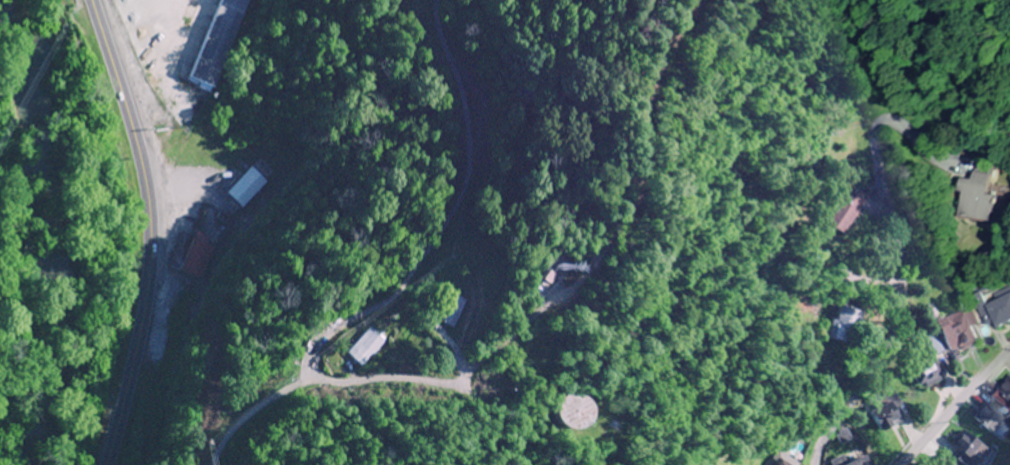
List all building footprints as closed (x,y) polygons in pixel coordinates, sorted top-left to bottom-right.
[(220,88),(253,0),(225,0),(196,79),(220,88)] [(248,209),(272,183),(256,168),(232,194),(248,209)] [(1002,223),(1004,197),(995,196),(997,175),(976,173),(973,221),(1002,223)] [(976,300),(984,322),(993,319),(996,328),(1009,323),(1009,288),(976,300)] [(438,319),(455,329),(470,302),(454,293),(438,319)] [(862,312),(835,307),(828,340),(855,346),(862,312)] [(980,343),(965,310),(938,322),(953,354),(980,343)] [(386,343),(372,329),(352,350),(366,363),(386,343)] [(943,389),(945,364),(918,362),(916,386),(943,389)] [(1000,390),(1009,399),(1009,379),(1000,390)] [(593,430),(593,397),(564,397),(564,430),(593,430)] [(887,434),(907,418),(894,401),(874,418),(887,434)] [(974,416),(992,434),(1007,419),(989,401),(974,416)] [(994,456),(970,431),(952,449),(968,464),(986,464),(994,456)] [(836,464),(874,464),(870,455),(850,464),(846,457),(835,462),(836,464)]
